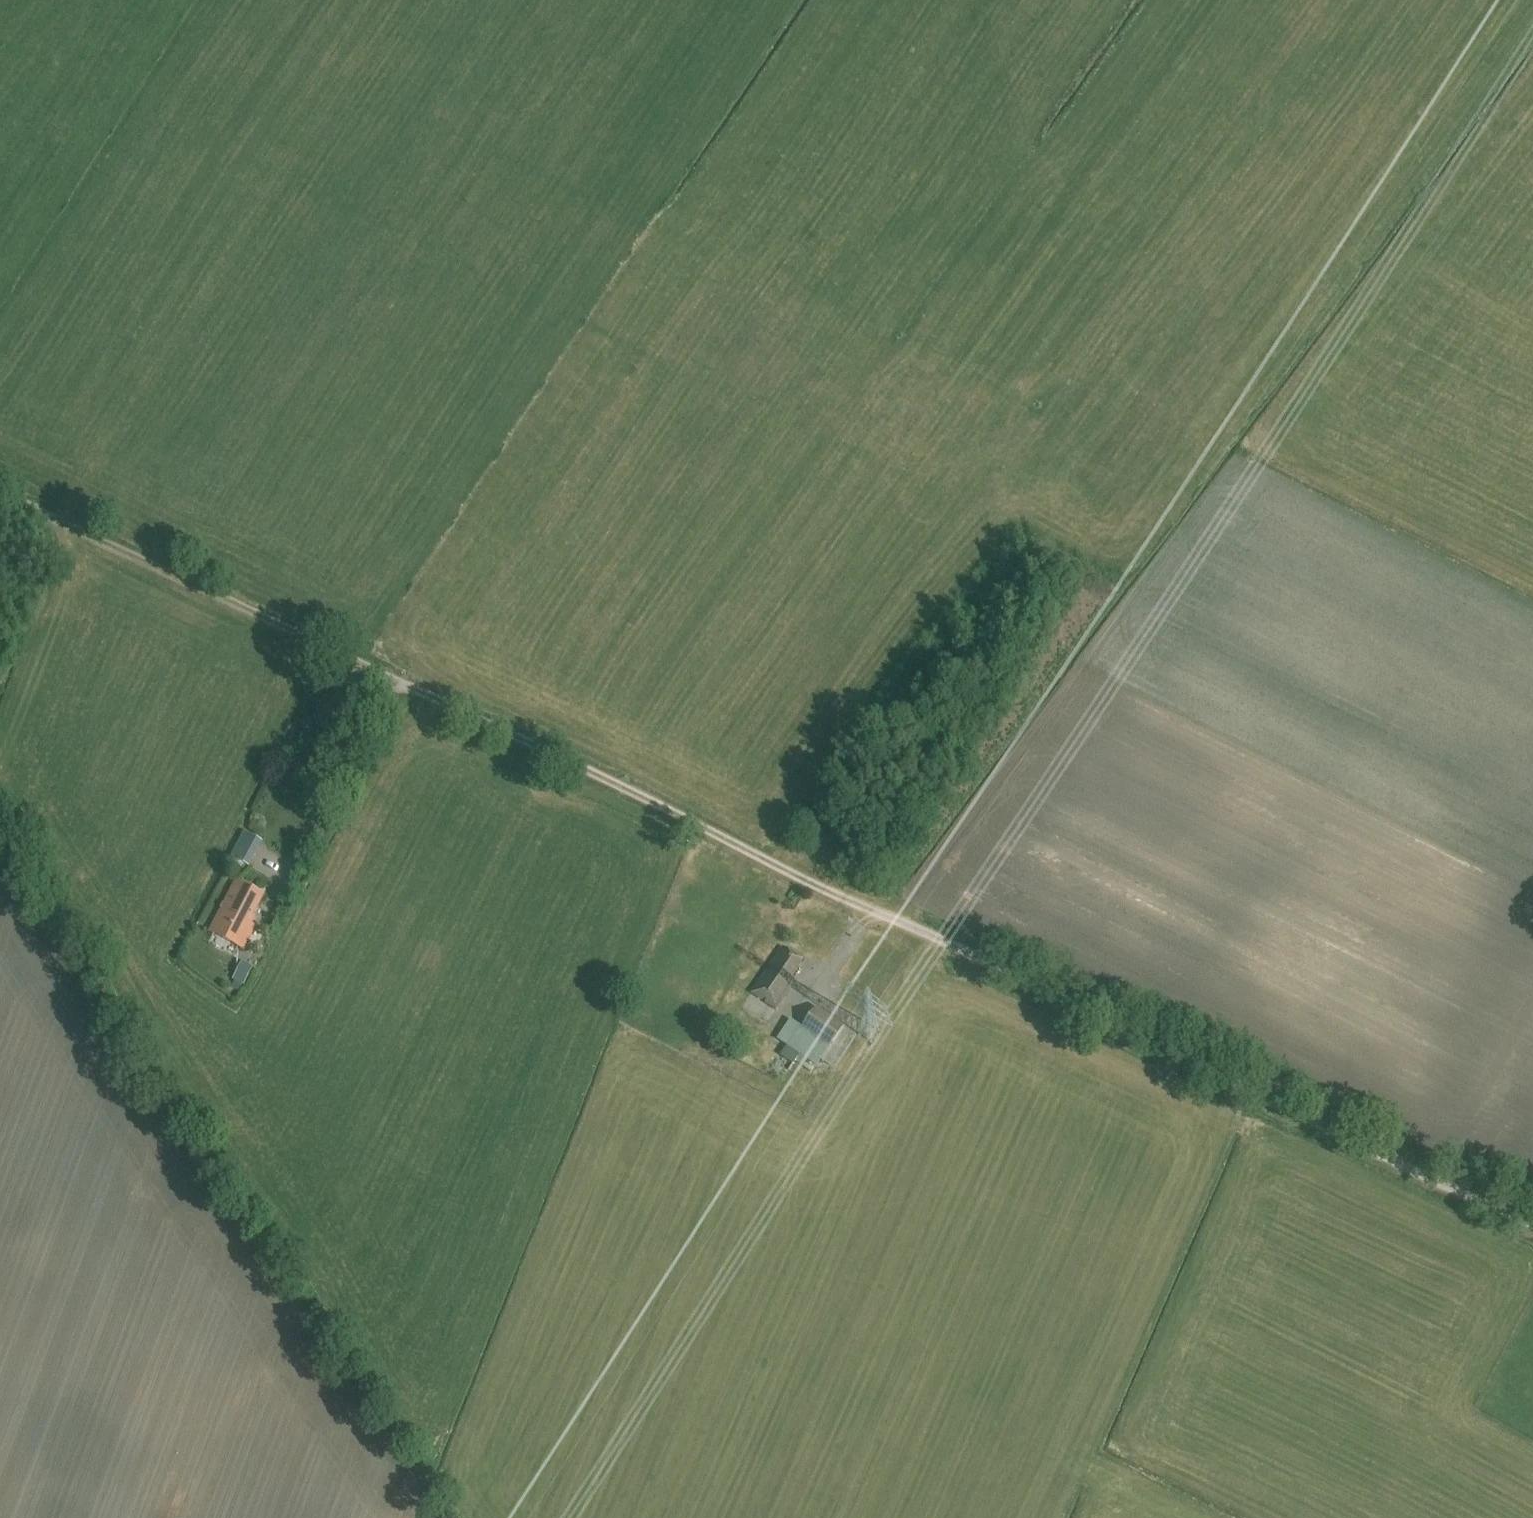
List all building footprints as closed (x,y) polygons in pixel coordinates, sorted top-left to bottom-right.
[(247,864),(254,852),(239,843),(232,856),(247,864)] [(237,882),(211,931),(243,948),(255,925),(249,922),(263,895),(237,882)] [(784,947),(752,993),(775,1008),(791,985),(786,982),(802,960),(784,947)] [(816,1007),(789,1046),(816,1064),(843,1025),(816,1007)] [(789,1047),(802,1027),(791,1019),(777,1039),(789,1047)]
